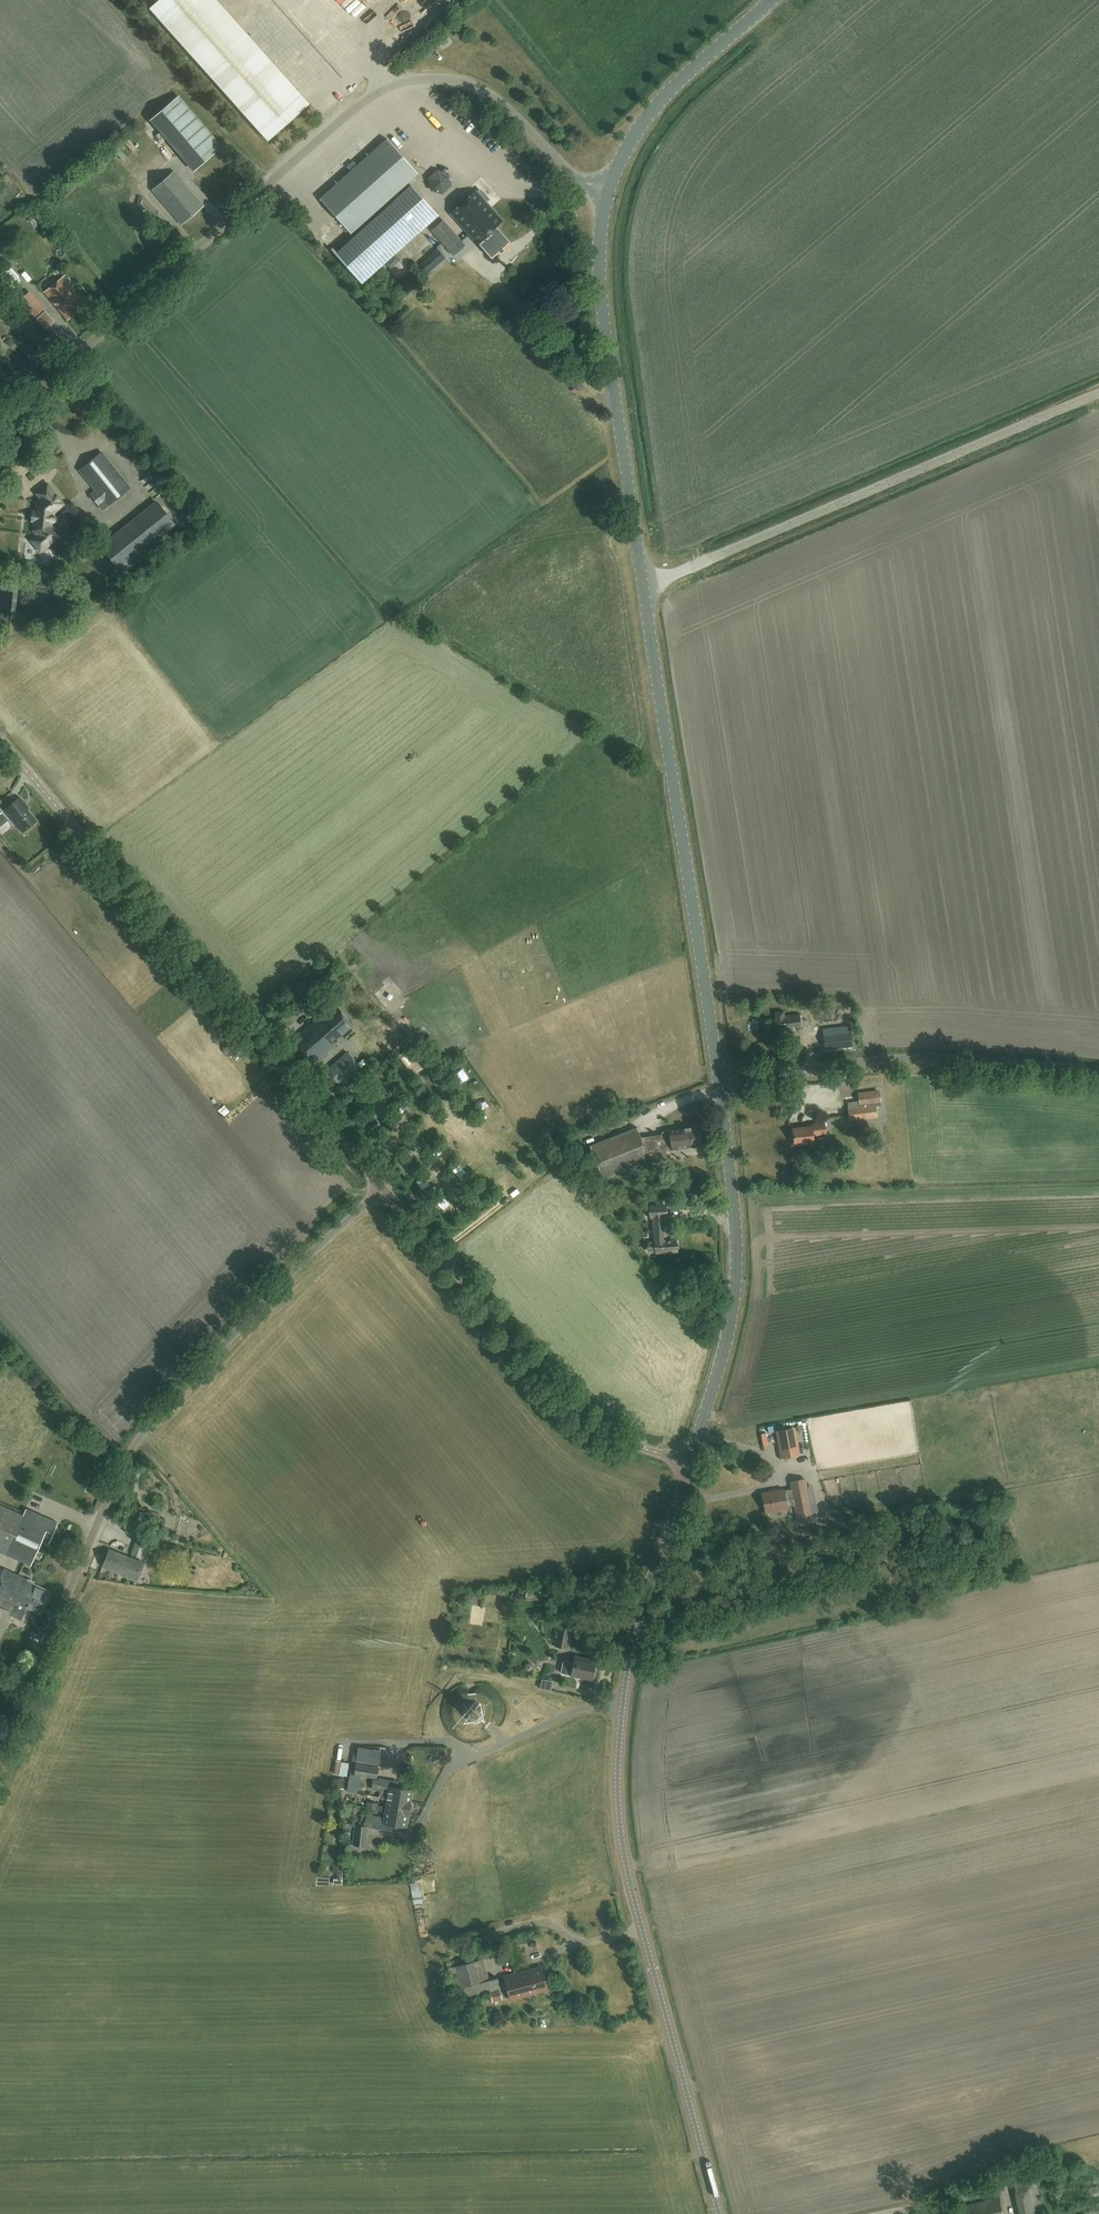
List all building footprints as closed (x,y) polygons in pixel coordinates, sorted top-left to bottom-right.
[(268,142),(309,105),(216,0),(159,0),(149,9),(268,142)] [(371,2),(370,0),(361,0),(345,0),(358,14),(371,2)] [(436,8),(445,0),(429,0),(436,8)] [(298,25),(311,39),(325,25),(313,12),(298,25)] [(315,44),(322,51),(331,43),(324,36),(315,44)] [(222,147),(179,96),(152,120),(195,171),(222,147)] [(453,103),(446,108),(457,123),(464,118),(453,103)] [(481,141),(487,135),(483,131),(477,137),(481,141)] [(351,234),(418,174),(387,139),(357,166),(353,162),(347,167),(351,171),(320,199),(351,234)] [(428,179),(431,190),(443,193),(451,185),(448,173),(436,170),(428,179)] [(203,206),(188,188),(174,173),(152,191),(181,225),(203,206)] [(412,185),(393,203),(340,250),(335,254),(362,284),(420,232),(439,216),(412,185)] [(493,260),(511,244),(496,228),(503,222),(476,192),(451,214),(478,244),(479,243),(493,260)] [(452,255),(464,245),(442,220),(431,231),(452,255)] [(67,320),(87,304),(63,276),(44,292),(67,320)] [(29,291),(25,295),(20,299),(34,316),(44,308),(29,291)] [(129,489),(101,454),(80,471),(96,491),(90,495),(102,510),(129,489)] [(52,513),(62,505),(49,488),(49,487),(38,496),(41,500),(36,504),(35,513),(33,512),(32,521),(34,522),(33,531),(37,536),(34,538),(34,544),(37,548),(42,549),(59,535),(51,525),(51,522),(54,521),(55,519),(54,517),(52,516),(52,513)] [(174,524),(157,504),(102,548),(118,569),(174,524)] [(23,832),(37,821),(27,809),(29,808),(20,797),(4,810),(23,832)] [(801,1010),(809,1009),(808,998),(800,999),(801,1010)] [(338,1037),(352,1025),(337,1007),(323,1018),(321,1016),(293,1040),(313,1063),(336,1044),(338,1037)] [(776,1032),(789,1031),(801,1029),(799,1014),(784,1016),(784,1012),(775,1013),(776,1020),(773,1020),(774,1029),(776,1029),(776,1032)] [(828,1049),(854,1046),(852,1026),(825,1029),(828,1049)] [(346,1052),(327,1069),(338,1083),(358,1066),(346,1052)] [(848,1110),(849,1120),(876,1117),(875,1107),(881,1107),(879,1093),(858,1095),(860,1109),(848,1110)] [(617,1127),(626,1123),(624,1117),(615,1120),(617,1127)] [(813,1136),(826,1135),(824,1123),(812,1124),(812,1126),(792,1128),(794,1144),(814,1142),(813,1136)] [(663,1135),(641,1138),(637,1128),(611,1139),(615,1148),(594,1156),(604,1180),(645,1163),(645,1165),(667,1162),(665,1151),(702,1146),(699,1127),(662,1132),(663,1135)] [(528,1154),(519,1159),(524,1168),(534,1163),(528,1154)] [(451,1173),(458,1181),(467,1174),(460,1165),(451,1173)] [(509,1181),(518,1177),(514,1168),(505,1171),(509,1181)] [(442,1195),(435,1201),(443,1209),(449,1203),(442,1195)] [(677,1250),(676,1240),(666,1241),(664,1216),(666,1216),(665,1205),(649,1206),(650,1217),(653,1217),(655,1242),(648,1242),(649,1250),(656,1250),(656,1251),(677,1250)] [(792,1428),(776,1431),(781,1458),(797,1455),(792,1428)] [(804,1479),(791,1482),(793,1491),(784,1492),(784,1490),(763,1493),(766,1511),(787,1508),(787,1506),(795,1505),(798,1521),(812,1519),(804,1479)] [(41,1541),(48,1544),(58,1523),(26,1509),(23,1516),(0,1505),(0,1550),(31,1564),(41,1541)] [(166,1519),(161,1518),(160,1518),(161,1514),(158,1513),(157,1517),(147,1514),(145,1523),(163,1529),(166,1519)] [(141,1558),(147,1540),(138,1536),(134,1547),(135,1547),(132,1555),(141,1558)] [(137,1581),(144,1563),(109,1550),(103,1566),(124,1574),(123,1576),(137,1581)] [(11,1615),(22,1620),(26,1611),(24,1610),(25,1607),(42,1614),(52,1592),(28,1581),(28,1580),(4,1569),(0,1577),(0,1639),(11,1615)] [(526,1599),(539,1600),(539,1596),(550,1597),(551,1588),(540,1587),(540,1589),(527,1587),(526,1599)] [(567,1648),(571,1628),(558,1626),(555,1646),(567,1648)] [(595,1661),(575,1657),(574,1663),(564,1661),(562,1673),(566,1673),(572,1674),(572,1675),(574,1675),(574,1676),(578,1677),(579,1676),(592,1678),(593,1676),(594,1675),(594,1672),(593,1671),(595,1661)] [(482,1715),(482,1707),(475,1702),(468,1703),(464,1709),(465,1718),(471,1721),(477,1721),(482,1715)] [(378,1767),(356,1763),(354,1774),(376,1778),(378,1767)] [(387,1798),(411,1802),(413,1790),(389,1786),(390,1780),(378,1778),(378,1780),(373,1780),(372,1789),(380,1790),(379,1797),(387,1798)] [(343,1790),(343,1780),(333,1780),(334,1790),(343,1790)] [(385,1811),(409,1814),(409,1809),(412,1809),(412,1805),(411,1802),(410,1802),(411,1802),(387,1798),(385,1807),(377,1805),(377,1803),(368,1802),(367,1808),(385,1811)] [(348,1807),(347,1821),(357,1822),(359,1809),(348,1807)] [(409,1814),(385,1811),(384,1817),(372,1815),(370,1827),(382,1829),(383,1823),(406,1827),(409,1814)] [(354,1825),(353,1845),(366,1846),(368,1826),(354,1825)] [(415,1903),(424,1901),(420,1882),(412,1883),(415,1903)] [(479,1954),(447,1963),(456,1999),(500,1988),(497,1978),(486,1980),(479,1954)] [(533,1982),(536,1993),(548,1990),(542,1966),(517,1973),(520,1982),(526,1980),(527,1984),(533,1982)] [(504,1976),(510,2000),(525,1996),(527,1997),(533,1996),(534,1994),(536,1993),(533,1982),(527,1984),(526,1980),(520,1982),(517,1973),(504,1976)] [(494,1999),(503,1996),(500,1990),(491,1993),(494,1999)] [(1035,2173),(1013,2178),(1021,2213),(1044,2213),(1035,2173)] [(1053,2204),(1098,2195),(1097,2185),(1064,2191),(1065,2193),(1052,2196),(1053,2204)] [(1000,2197),(964,2204),(966,2213),(1004,2213),(1000,2197)] [(1077,2213),(1096,2213),(1095,2205),(1077,2206),(1077,2213)]
